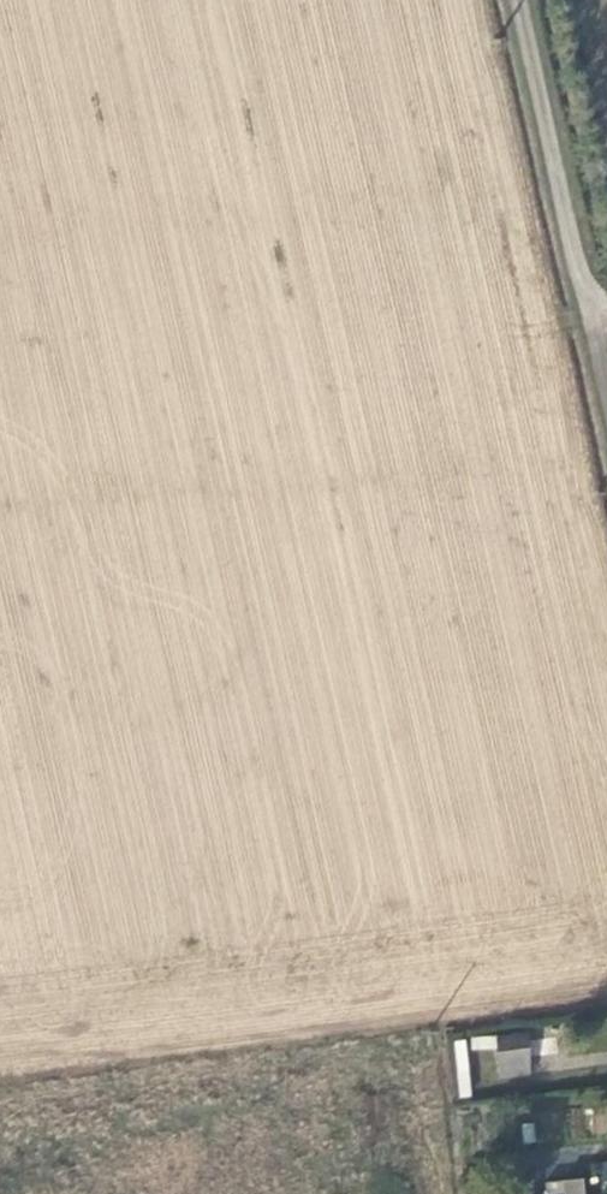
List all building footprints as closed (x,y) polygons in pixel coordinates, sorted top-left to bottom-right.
[(495,1040),(470,1045),(471,1057),(497,1053),(502,1083),(528,1080),(522,1039),(495,1040)]
